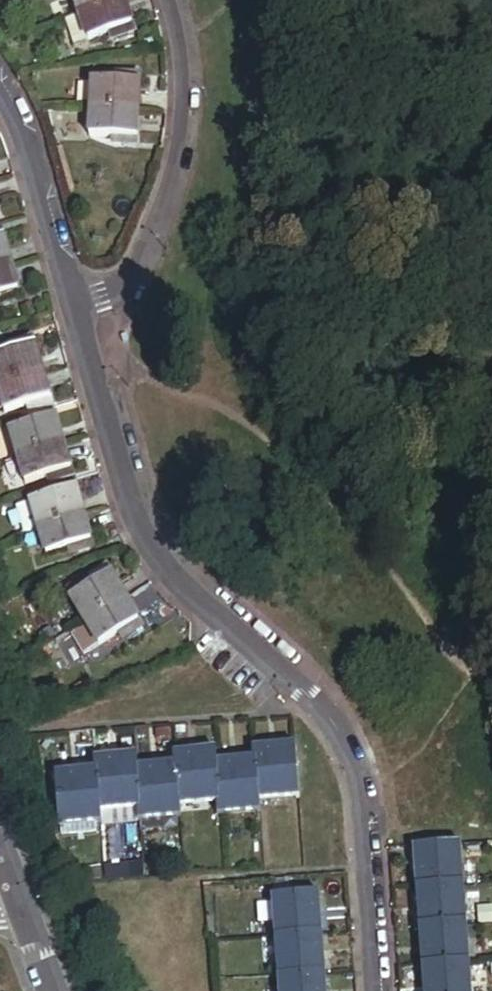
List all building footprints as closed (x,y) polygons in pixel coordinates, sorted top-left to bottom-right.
[(80,16),(123,2),(122,0),(75,0),(80,16)] [(123,2),(80,16),(88,42),(110,35),(111,40),(117,38),(127,35),(133,33),(123,2)] [(80,16),(66,21),(74,47),(88,42),(80,16)] [(94,82),(92,110),(138,113),(140,81),(117,80),(117,84),(94,82)] [(138,113),(92,110),(90,137),(114,138),(113,143),(136,144),(138,113)] [(11,267),(2,236),(0,236),(0,270),(11,267)] [(0,270),(0,303),(20,298),(11,267),(0,270)] [(43,375),(34,343),(12,350),(13,354),(0,357),(0,388),(43,375)] [(0,388),(0,394),(5,412),(6,414),(29,407),(30,411),(52,405),(43,375),(0,388)] [(52,405),(30,411),(31,416),(53,409),(52,405)] [(53,409),(31,416),(32,420),(54,414),(53,409)] [(12,431),(19,458),(63,446),(54,414),(32,420),(34,425),(12,431)] [(63,446),(19,458),(27,484),(49,478),(50,482),(72,476),(63,446)] [(73,481),(72,476),(50,482),(51,487),(73,481)] [(74,485),(73,481),(51,487),(52,491),(74,485)] [(31,502),(39,529),(83,517),(74,485),(52,491),(54,496),(31,502)] [(31,502),(16,507),(24,534),(39,529),(31,502)] [(83,517),(39,529),(46,555),(69,549),(70,553),(92,547),(83,517)] [(69,591),(87,622),(126,599),(109,571),(90,583),(88,579),(69,591)] [(126,599),(87,622),(101,645),(121,633),(124,638),(143,627),(126,599)] [(258,760),(260,799),(299,796),(296,747),(257,749),(258,760)] [(220,802),(218,763),(217,753),(178,755),(178,767),(181,804),(220,802)] [(142,809),(139,769),(139,759),(99,762),(99,774),(102,812),(142,809)] [(261,811),(260,799),(258,760),(218,763),(220,802),(221,814),(261,811)] [(182,817),(181,804),(178,767),(139,769),(142,809),(142,819),(182,817)] [(102,823),(102,812),(99,774),(59,776),(63,825),(102,823)] [(416,849),(419,887),(463,884),(460,845),(416,849)] [(463,884),(419,887),(422,927),(466,923),(463,884)] [(276,898),(278,938),(323,935),(320,895),(276,898)] [(469,963),(466,923),(422,927),(425,966),(469,963)] [(323,935),(278,938),(281,978),(326,975),(323,935)] [(469,963),(425,966),(427,990),(472,990),(469,963)] [(326,975),(281,978),(282,987),(282,990),(327,990),(326,975)]
